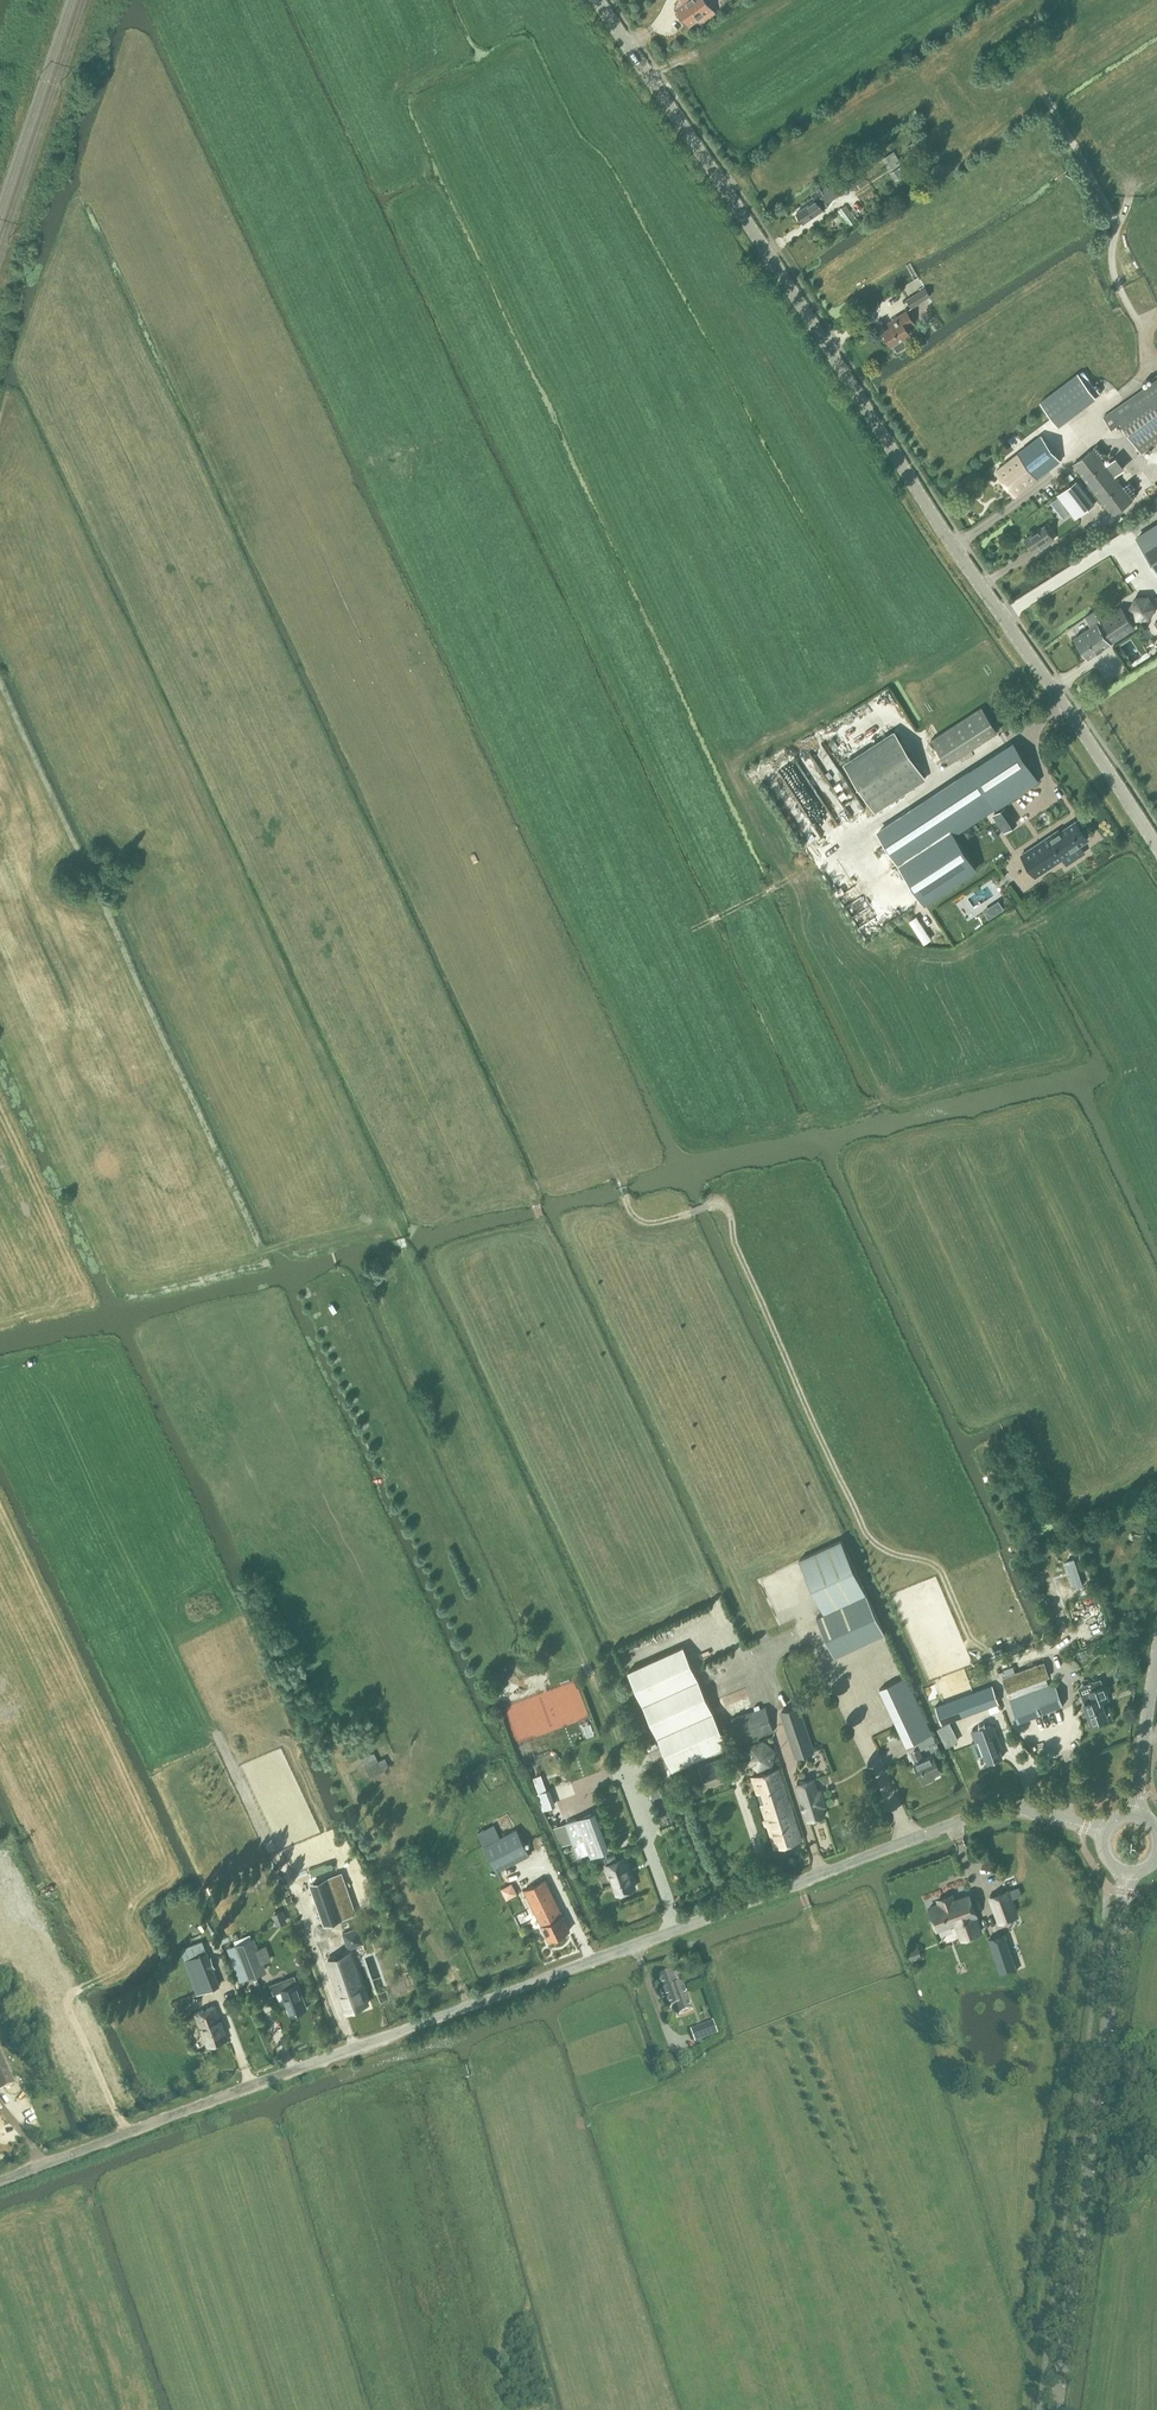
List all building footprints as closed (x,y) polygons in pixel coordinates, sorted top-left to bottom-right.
[(679,8),(690,23),(698,17),(702,22),(714,13),(705,0),(684,0),(686,3),(679,8)] [(894,153),(884,159),(891,169),(900,163),(894,153)] [(859,167),(847,175),(855,187),(867,179),(859,167)] [(899,169),(893,173),(897,180),(903,176),(899,169)] [(816,199),(797,212),(804,223),(829,206),(827,203),(845,191),(837,181),(822,191),(820,188),(812,193),(816,199)] [(847,206),(840,211),(850,225),(857,220),(847,206)] [(926,288),(907,299),(912,307),(931,296),(926,288)] [(896,323),(883,331),(892,345),(893,344),(898,351),(908,345),(903,338),(910,333),(907,327),(914,323),(907,310),(893,319),(896,323)] [(1079,373),(1062,386),(1041,402),(1058,425),(1096,396),(1079,373)] [(1103,416),(1111,428),(1120,422),(1141,453),(1156,442),(1156,378),(1103,416)] [(1039,437),(993,473),(1011,498),(1035,481),(1035,480),(1058,462),(1039,437)] [(1088,453),(1073,464),(1112,515),(1133,499),(1101,458),(1112,449),(1105,440),(1088,453)] [(1079,479),(1059,495),(1076,518),(1096,503),(1079,479)] [(1135,537),(1156,571),(1156,523),(1135,537)] [(1045,525),(1025,539),(1032,549),(1039,544),(1042,547),(1054,539),(1045,525)] [(1094,624),(1075,637),(1089,658),(1136,627),(1130,616),(1133,613),(1135,614),(1147,613),(1152,604),(1146,595),(1132,596),(1126,607),(1129,611),(1127,613),(1122,606),(1104,618),(1100,613),(1090,619),(1094,624)] [(982,707),(945,731),(931,740),(947,764),(998,731),(982,707)] [(874,810),(925,776),(896,732),(845,765),(874,810)] [(1014,744),(976,769),(998,804),(995,806),(997,809),(1039,782),(1014,744)] [(976,769),(944,790),(878,833),(901,868),(998,804),(989,790),(977,771),(976,769)] [(1080,816),(1027,846),(1040,868),(1093,837),(1080,816)] [(956,837),(903,871),(924,902),(977,869),(956,837)] [(985,909),(990,916),(1005,906),(1000,899),(985,909)] [(841,1539),(799,1558),(824,1612),(866,1593),(841,1539)] [(835,1656),(862,1644),(886,1633),(884,1629),(867,1594),(817,1617),(835,1656)] [(683,1646),(629,1671),(673,1769),(728,1745),(683,1646)] [(998,1666),(1007,1689),(1048,1674),(1039,1652),(998,1666)] [(880,1689),(881,1691),(907,1746),(918,1741),(933,1734),(906,1677),(880,1689)] [(1011,1700),(1018,1721),(1063,1705),(1055,1684),(1011,1700)] [(942,1723),(974,1712),(999,1702),(993,1685),(936,1706),(942,1723)] [(1103,1686),(1092,1690),(1095,1699),(1085,1702),(1092,1722),(1107,1716),(1100,1697),(1106,1695),(1107,1697),(1108,1697),(1103,1686)] [(766,1706),(732,1718),(740,1743),(774,1731),(766,1706)] [(782,1711),(796,1756),(813,1751),(799,1706),(782,1711)] [(982,1746),(988,1763),(1003,1757),(997,1741),(999,1740),(994,1725),(990,1727),(989,1724),(972,1731),(978,1748),(982,1746)] [(922,1749),(926,1747),(929,1746),(933,1753),(940,1750),(933,1734),(918,1741),(922,1749)] [(775,1750),(764,1741),(751,1745),(747,1760),(758,1769),(772,1764),(775,1750)] [(919,1750),(912,1754),(916,1763),(915,1763),(924,1783),(935,1778),(933,1774),(941,1771),(933,1755),(923,1759),(919,1750)] [(374,1752),(360,1758),(369,1776),(389,1767),(384,1757),(378,1760),(374,1752)] [(701,1767),(707,1783),(725,1776),(719,1759),(701,1767)] [(802,1839),(779,1767),(752,1776),(776,1847),(802,1839)] [(813,1778),(797,1784),(809,1819),(824,1814),(822,1805),(825,1804),(820,1789),(817,1791),(813,1778)] [(595,1810),(565,1822),(577,1856),(589,1852),(591,1856),(610,1849),(595,1810)] [(500,1836),(494,1824),(478,1832),(497,1871),(530,1855),(517,1828),(500,1836)] [(610,1872),(618,1892),(635,1885),(623,1856),(616,1859),(614,1853),(604,1857),(606,1863),(605,1863),(608,1872),(610,1872)] [(546,1879),(524,1889),(524,1890),(543,1927),(564,1917),(546,1879)] [(323,1884),(309,1890),(306,1891),(321,1930),(338,1924),(323,1884)] [(1008,1891),(991,1897),(1000,1921),(1017,1915),(1011,1900),(1022,1895),(1019,1887),(1008,1891)] [(953,1897),(940,1902),(940,1903),(930,1907),(938,1928),(963,1919),(969,1936),(981,1931),(975,1915),(977,1914),(969,1895),(954,1901),(953,1897)] [(571,1931),(564,1917),(543,1927),(550,1942),(571,1931)] [(359,1927),(343,1933),(349,1948),(364,1943),(359,1927)] [(1024,1970),(1012,1935),(996,1940),(1008,1976),(1024,1970)] [(255,1937),(235,1944),(248,1978),(267,1970),(255,1937)] [(185,1962),(207,1954),(203,1942),(181,1950),(185,1962)] [(921,1956),(918,1947),(909,1949),(912,1959),(921,1956)] [(350,1953),(328,1961),(346,2010),(368,2003),(350,1953)] [(207,1954),(184,1962),(196,1997),(220,1988),(207,1954)] [(660,1979),(671,2008),(676,2006),(680,2015),(692,2011),(683,1985),(678,1987),(673,1974),(660,1979)] [(282,1990),(291,2014),(307,2008),(298,1983),(297,1984),(294,1976),(272,1984),(274,1993),(282,1990)] [(216,2005),(195,2013),(209,2047),(229,2039),(216,2005)] [(691,2031),(695,2042),(718,2034),(714,2023),(691,2031)] [(13,2085),(7,2071),(7,2072),(6,2069),(0,2055),(0,2091),(13,2085)] [(663,2061),(665,2067),(665,2068),(674,2065),(671,2055),(662,2058),(663,2061)]
